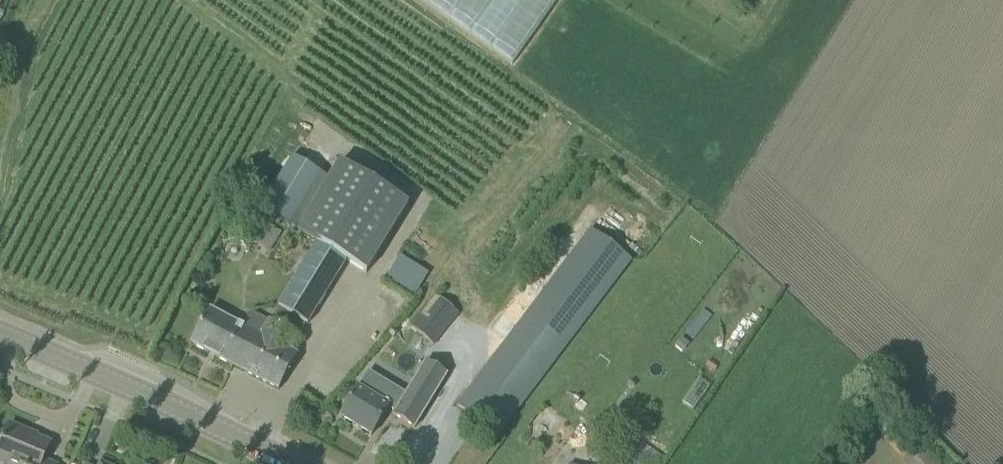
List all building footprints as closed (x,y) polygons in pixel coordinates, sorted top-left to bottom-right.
[(511,64),(556,0),(420,0),(511,64)] [(291,157),(259,209),(289,226),(320,174),(291,157)] [(297,231),(317,244),(346,262),(367,274),(409,206),(339,163),(297,231)] [(281,233),(254,218),(243,238),(269,253),(281,233)] [(458,406),(498,436),(630,261),(590,231),(458,406)] [(278,307),(279,308),(305,324),(307,325),(346,262),(317,244),(278,307)] [(436,297),(411,328),(433,346),(458,316),(436,297)] [(305,324),(279,308),(270,321),(269,321),(269,322),(251,313),(243,328),(209,310),(190,345),(278,390),(296,356),(290,353),(299,339),(297,338),(305,324)] [(414,429),(435,395),(445,377),(446,376),(445,375),(427,364),(425,363),(424,365),(414,382),(406,396),(369,373),(359,389),(358,389),(340,418),(371,437),(388,409),(394,413),(392,416),(414,429)] [(50,444),(27,435),(28,433),(9,425),(0,448),(0,463),(3,463),(49,463),(43,461),(50,444)]
